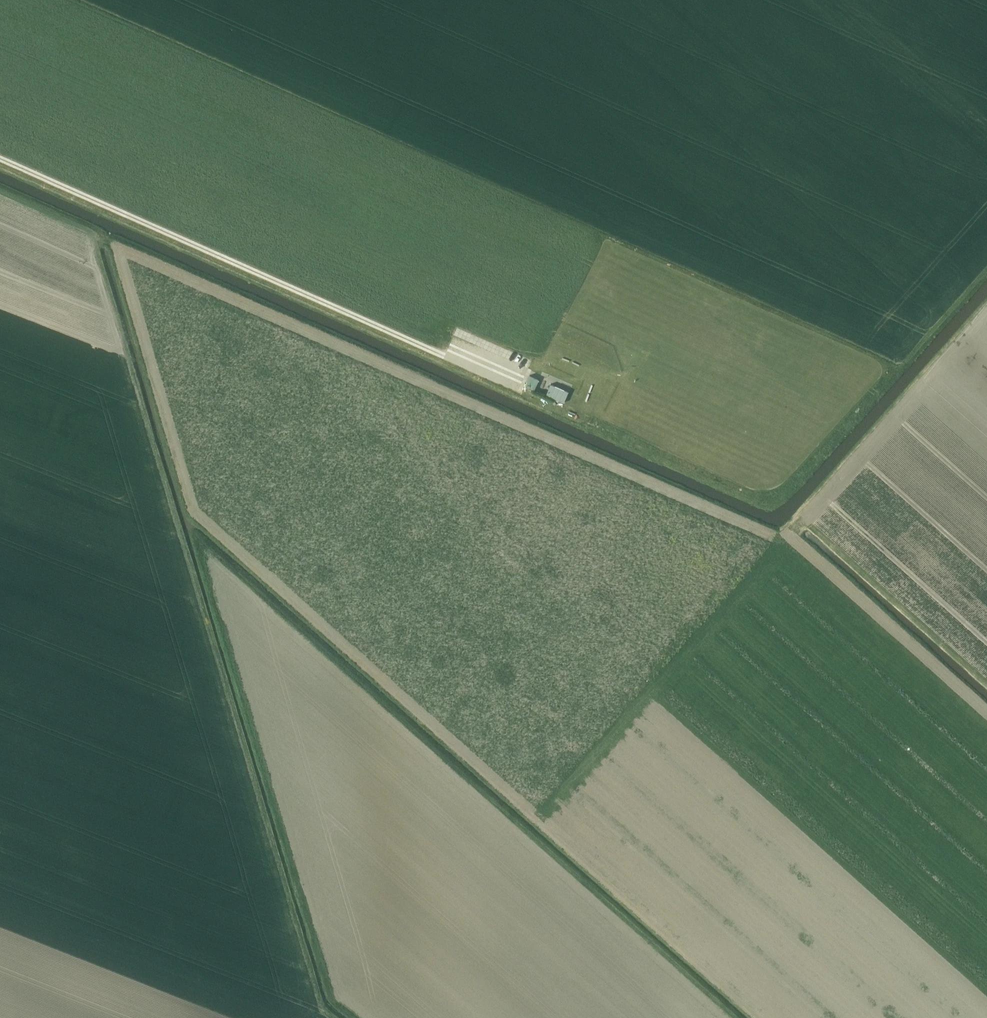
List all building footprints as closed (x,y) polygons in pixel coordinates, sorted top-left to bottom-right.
[(534,389),(539,379),(527,374),(522,385),(534,389)] [(568,392),(551,385),(546,396),(564,403),(568,392)]
